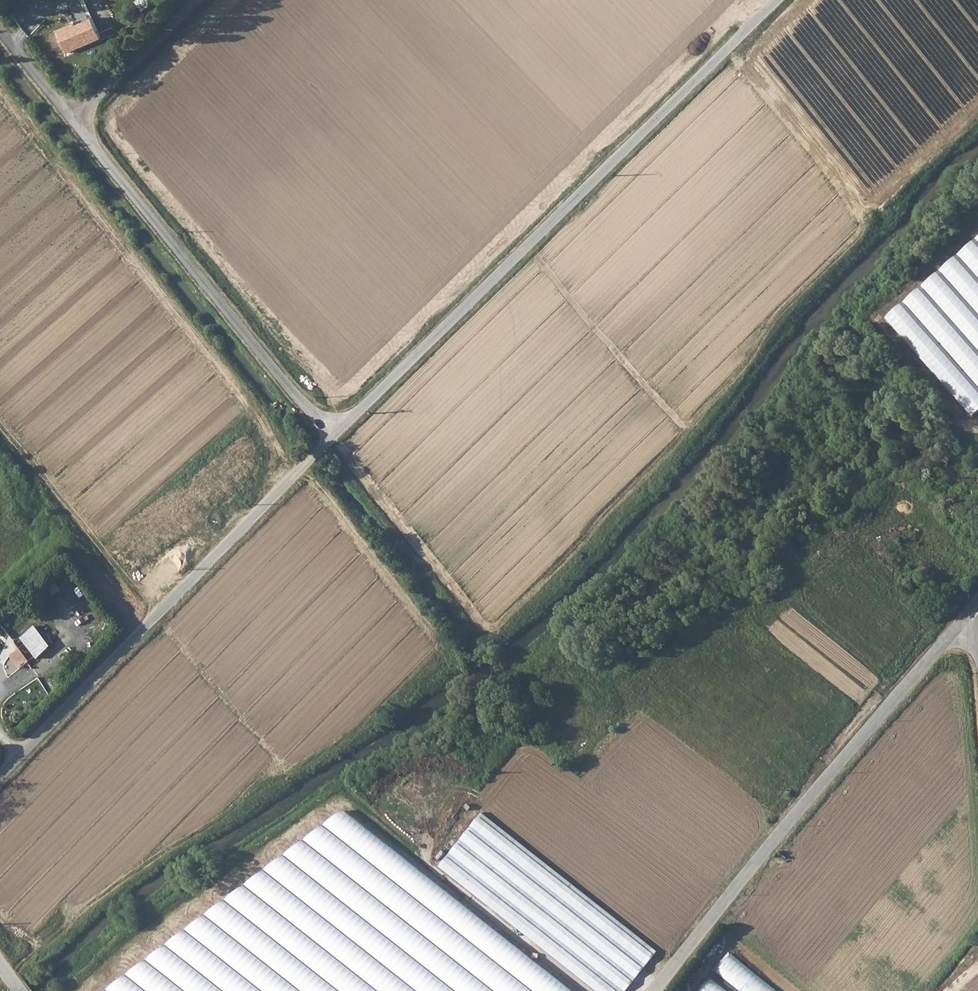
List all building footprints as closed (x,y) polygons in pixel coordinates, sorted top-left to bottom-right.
[(74,26),(91,18),(89,14),(72,22),(73,24),(74,26)] [(65,54),(100,39),(91,18),(74,26),(73,24),(55,31),(65,54)] [(887,318),(973,416),(977,413),(977,239),(887,318)] [(22,639),(40,658),(53,645),(35,626),(22,639)] [(21,648),(11,656),(21,669),(31,661),(21,648)] [(346,809),(108,990),(568,990),(346,809)] [(655,952),(480,814),(439,867),(592,990),(623,990),(655,952)] [(948,976),(954,982),(977,952),(977,936),(948,976)] [(741,990),(779,990),(727,952),(713,970),(741,990)] [(708,976),(696,990),(728,990),(708,976)] [(966,986),(970,990),(977,990),(977,977),(966,986)]
